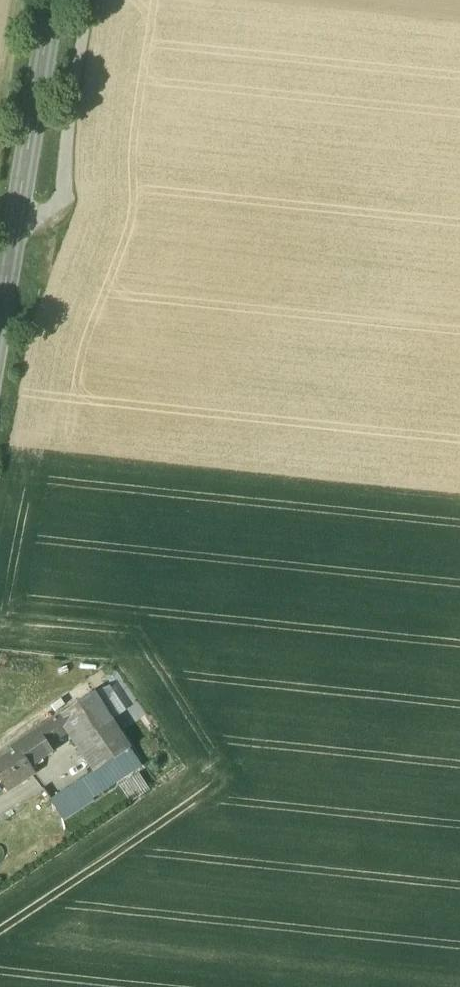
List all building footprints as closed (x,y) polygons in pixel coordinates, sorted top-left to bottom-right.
[(131,749),(94,694),(62,715),(74,733),(98,770),(99,770),(131,749)] [(62,715),(39,730),(51,748),(74,733),(62,715)] [(11,749),(13,752),(0,761),(0,780),(8,793),(35,775),(30,767),(53,752),(51,748),(39,730),(11,749)] [(131,749),(99,770),(98,770),(80,782),(92,800),(93,799),(142,766),(131,749)] [(80,782),(50,801),(64,822),(94,802),(93,799),(92,800),(80,782)]
